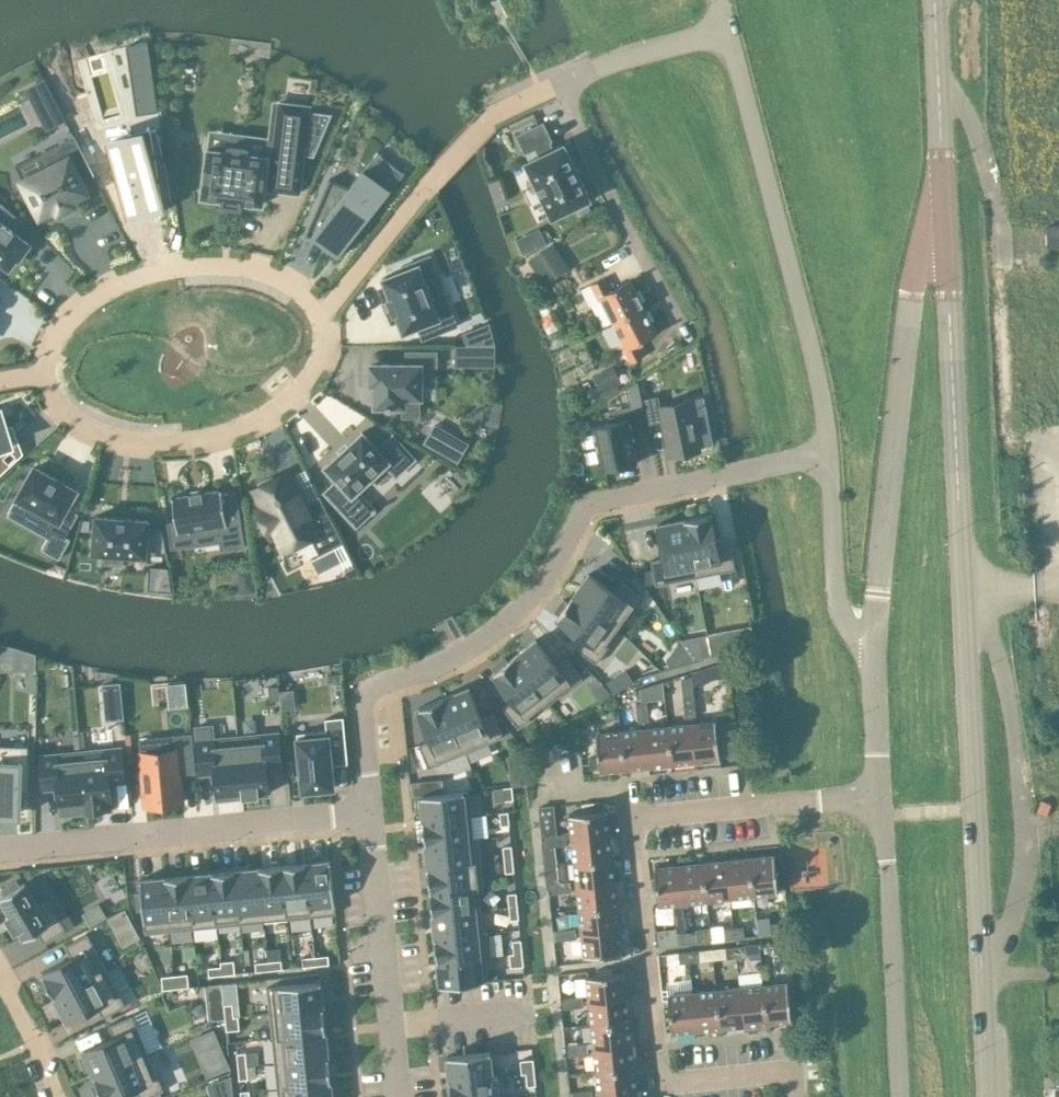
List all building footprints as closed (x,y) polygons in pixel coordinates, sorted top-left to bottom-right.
[(148,40),(126,46),(126,48),(129,48),(139,112),(155,110),(155,111),(156,111),(158,111),(148,40)] [(201,194),(201,196),(203,196),(223,198),(223,203),(240,205),(241,200),(261,203),(263,203),(263,201),(265,185),(269,186),(269,188),(299,192),(304,153),(314,154),(331,113),(309,110),(310,105),(279,101),(273,156),(269,155),(267,154),(267,155),(247,152),(247,147),(230,145),(229,150),(209,148),(209,147),(207,147),(207,149),(202,194),(201,194)] [(543,123),(517,135),(525,152),(535,147),(539,155),(525,162),(552,217),(590,198),(564,143),(553,149),(549,141),(551,140),(543,123)] [(152,125),(107,136),(127,216),(148,211),(148,212),(164,209),(163,207),(167,206),(165,197),(173,196),(165,165),(156,128),(153,129),(152,125)] [(39,170),(22,179),(27,189),(24,190),(34,209),(37,208),(40,214),(40,215),(59,206),(62,210),(77,202),(75,198),(91,190),(87,180),(94,177),(74,134),(42,150),(43,152),(50,165),(39,170)] [(330,177),(305,234),(327,243),(328,241),(340,251),(331,262),(333,263),(405,173),(403,171),(390,188),(364,168),(350,186),(330,177)] [(10,270),(17,259),(19,261),(33,242),(3,220),(10,210),(0,202),(0,263),(10,270)] [(586,204),(576,210),(582,219),(592,213),(586,204)] [(1047,226),(1048,245),(1058,244),(1058,225),(1047,226)] [(554,241),(528,259),(545,285),(571,268),(554,241)] [(457,325),(450,304),(436,309),(425,280),(438,275),(430,254),(400,266),(402,270),(385,276),(382,277),(383,280),(390,297),(388,298),(389,301),(391,300),(394,308),(392,309),(393,313),(395,312),(402,328),(401,329),(403,332),(406,331),(406,330),(417,326),(422,339),(457,325)] [(615,322),(643,308),(629,280),(610,290),(603,277),(581,289),(589,304),(603,298),(615,322)] [(656,334),(643,308),(615,322),(628,348),(624,350),(630,361),(642,355),(637,343),(656,334)] [(455,365),(492,365),(495,365),(494,347),(490,347),(455,348),(455,365)] [(372,382),(376,382),(376,405),(387,405),(387,407),(392,407),(392,405),(403,405),(403,396),(420,396),(420,365),(437,365),(437,351),(407,351),(407,364),(372,364),(372,382)] [(613,364),(593,375),(603,393),(623,383),(613,364)] [(659,394),(644,397),(650,423),(663,421),(670,456),(700,450),(690,400),(661,406),(659,394)] [(646,440),(639,408),(608,414),(610,421),(591,425),(601,469),(638,462),(634,442),(646,440)] [(13,442),(17,438),(12,426),(13,425),(13,423),(7,426),(1,409),(0,409),(0,454),(10,444),(13,443),(13,442)] [(434,423),(424,442),(458,461),(469,442),(434,423)] [(339,453),(325,465),(338,480),(326,492),(347,515),(361,502),(353,493),(385,464),(395,475),(411,460),(390,437),(378,449),(362,431),(348,443),(338,452),(339,453)] [(9,465),(7,464),(6,465),(0,458),(0,473),(9,465)] [(34,465),(15,497),(57,521),(53,528),(66,535),(79,513),(68,507),(78,490),(34,465)] [(268,530),(273,527),(285,549),(333,525),(342,542),(343,542),(319,495),(305,502),(289,471),(274,478),(273,475),(258,482),(260,486),(254,489),(262,505),(257,508),(268,530)] [(175,520),(167,521),(171,548),(195,544),(193,530),(217,526),(219,541),(221,549),(245,546),(237,490),(222,493),(222,489),(201,492),(201,491),(200,491),(200,492),(193,493),(193,492),(191,493),(172,496),(175,520)] [(736,568),(730,542),(717,545),(711,513),(684,518),(696,576),(723,571),(736,568)] [(103,562),(123,564),(124,553),(146,555),(146,549),(148,525),(149,519),(96,515),(94,551),(104,552),(103,562)] [(669,582),(696,576),(684,518),(657,524),(664,556),(651,559),(656,584),(669,582)] [(148,525),(146,549),(166,550),(162,526),(148,525)] [(150,565),(148,587),(171,589),(168,567),(150,565)] [(644,596),(624,581),(616,592),(589,573),(573,594),(621,629),(644,596)] [(254,583),(239,585),(240,593),(255,591),(254,583)] [(564,598),(555,610),(560,613),(557,617),(584,637),(576,648),(597,662),(621,629),(573,595),(568,602),(564,598)] [(725,651),(721,631),(708,634),(712,654),(725,651)] [(583,677),(567,657),(556,665),(536,639),(514,655),(550,702),(583,677)] [(531,718),(527,713),(547,698),(550,702),(514,655),(508,660),(504,656),(493,664),(497,669),(493,672),(514,699),(504,707),(519,727),(531,718)] [(694,695),(692,676),(681,679),(683,697),(694,695)] [(186,680),(167,682),(167,686),(169,707),(188,705),(186,686),(186,680)] [(120,681),(102,683),(106,720),(124,718),(121,681),(120,681)] [(278,685),(268,686),(270,700),(280,699),(278,685)] [(469,687),(443,697),(466,751),(503,736),(494,713),(482,718),(469,687)] [(696,706),(695,696),(683,697),(684,708),(696,706)] [(443,697),(418,707),(431,739),(419,744),(428,767),(466,751),(443,697)] [(648,701),(636,702),(637,713),(649,711),(648,701)] [(684,708),(685,718),(697,717),(696,706),(684,708)] [(715,710),(717,722),(735,720),(734,709),(715,710)] [(638,723),(650,722),(649,711),(637,713),(638,723)] [(347,755),(343,716),(325,718),(326,729),(297,732),(302,789),(334,786),(331,756),(347,755)] [(716,720),(691,723),(695,760),(720,757),(716,720)] [(691,723),(668,725),(672,762),(695,760),(691,723)] [(243,795),(238,735),(213,737),(212,724),(196,726),(200,769),(215,767),(218,799),(236,798),(236,795),(242,794),(242,795),(243,795)] [(668,725),(644,728),(648,765),(672,762),(668,725)] [(644,728),(620,730),(624,767),(648,765),(644,728)] [(624,767),(620,730),(596,733),(600,770),(624,767)] [(262,733),(238,735),(243,795),(246,795),(246,794),(256,793),(256,794),(260,793),(269,792),(267,762),(281,761),(279,731),(262,733)] [(175,749),(140,752),(145,804),(183,801),(180,773),(195,771),(191,732),(174,733),(175,749)] [(20,812),(20,789),(28,789),(28,746),(0,746),(0,814),(20,812)] [(122,746),(81,750),(87,810),(94,809),(95,811),(113,810),(110,782),(125,781),(122,746)] [(81,750),(40,754),(43,784),(58,783),(61,812),(87,810),(81,750)] [(599,767),(598,756),(589,757),(590,768),(599,767)] [(503,786),(505,799),(513,799),(512,785),(503,786)] [(420,795),(423,819),(471,814),(469,789),(420,795)] [(582,812),(602,810),(602,801),(581,802),(582,812)] [(553,805),(539,807),(543,840),(547,840),(546,835),(556,834),(553,805)] [(572,838),(609,834),(606,810),(569,814),(572,838)] [(508,811),(500,812),(501,825),(510,824),(508,811)] [(471,815),(423,819),(425,843),(479,838),(479,836),(474,837),(471,815)] [(566,833),(556,834),(557,845),(567,844),(566,833)] [(556,834),(546,835),(547,840),(547,846),(557,845),(556,834)] [(572,838),(574,862),(611,857),(609,834),(572,838)] [(479,838),(425,843),(427,866),(481,861),(479,838)] [(512,845),(503,846),(504,859),(513,858),(512,845)] [(774,854),(749,856),(753,894),(754,894),(777,891),(774,854)] [(749,856),(726,859),(729,896),(731,896),(753,894),(749,856)] [(574,862),(577,885),(614,881),(611,857),(574,862)] [(513,858),(504,859),(506,872),(514,871),(513,858)] [(726,859),(702,861),(706,898),(729,896),(726,859)] [(331,860),(306,862),(311,916),(336,913),(331,860)] [(481,861),(427,866),(430,890),(484,885),(481,861)] [(702,861),(679,863),(682,901),(706,898),(702,861)] [(306,862),(282,865),(288,918),(311,916),(306,862)] [(682,901),(679,863),(654,866),(658,903),(682,901)] [(282,865),(259,867),(264,920),(288,918),(282,865)] [(259,867),(235,869),(241,923),(264,920),(259,867)] [(235,869),(212,872),(217,925),(241,923),(235,869)] [(212,872),(188,874),(194,928),(217,925),(212,872)] [(188,874),(165,876),(170,930),(194,928),(188,874)] [(141,892),(136,892),(138,908),(143,908),(145,932),(170,930),(165,876),(140,879),(141,892)] [(5,893),(0,896),(10,912),(7,914),(16,929),(19,927),(25,937),(38,930),(44,941),(66,928),(48,897),(38,903),(25,881),(19,885),(17,880),(3,888),(5,893)] [(571,880),(561,881),(562,892),(572,891),(571,880)] [(561,881),(551,882),(552,893),(562,892),(561,881)] [(577,885),(579,909),(616,905),(614,881),(577,885)] [(484,885),(430,890),(432,913),(481,909),(479,886),(484,886),(484,885)] [(516,892),(508,893),(509,906),(518,905),(516,892)] [(99,903),(83,913),(90,925),(107,915),(99,903)] [(518,905),(509,906),(510,919),(519,918),(518,905)] [(579,909),(582,932),(619,928),(616,905),(579,909)] [(116,931),(133,922),(125,908),(108,917),(116,931)] [(481,909),(432,913),(434,937),(489,932),(489,931),(483,931),(481,909)] [(770,922),(772,934),(782,932),(780,921),(770,922)] [(744,924),(732,926),(733,937),(745,936),(744,924)] [(723,925),(710,926),(711,939),(724,938),(723,925)] [(733,937),(732,926),(724,926),(724,938),(733,937)] [(575,927),(565,928),(566,939),(576,938),(575,927)] [(566,939),(565,928),(555,929),(557,940),(566,939)] [(622,953),(619,928),(582,932),(584,957),(594,955),(622,953)] [(695,930),(685,931),(686,942),(697,941),(695,930)] [(686,942),(685,931),(676,932),(677,943),(686,942)] [(489,932),(434,937),(436,961),(491,955),(489,932)] [(44,977),(40,979),(46,991),(51,988),(55,996),(107,969),(88,933),(77,938),(65,945),(72,956),(52,967),(42,972),(44,977)] [(512,939),(514,952),(522,951),(521,938),(512,939)] [(789,940),(783,940),(773,941),(774,952),(784,951),(790,951),(789,940)] [(745,944),(736,945),(737,956),(747,955),(745,944)] [(737,956),(736,945),(725,946),(727,957),(737,956)] [(712,948),(688,950),(689,961),(713,959),(712,948)] [(689,961),(688,950),(678,951),(679,962),(689,961)] [(514,952),(509,953),(511,966),(524,965),(522,952),(514,952)] [(328,954),(315,956),(316,964),(329,963),(328,954)] [(491,955),(436,961),(438,985),(488,981),(486,957),(491,956),(491,955)] [(315,956),(302,957),(303,966),(316,964),(315,956)] [(234,959),(221,961),(221,965),(222,974),(235,973),(234,959)] [(281,959),(268,960),(269,969),(282,968),(281,959)] [(268,960),(255,962),(256,971),(269,969),(268,960)] [(221,965),(208,966),(209,975),(222,974),(221,965)] [(107,969),(55,996),(67,1020),(97,1005),(103,1016),(116,1010),(126,1004),(107,969)] [(589,999),(626,995),(624,971),(587,975),(589,999)] [(188,973),(174,974),(176,987),(189,986),(188,973)] [(174,974),(162,976),(163,989),(176,987),(174,974)] [(321,981),(267,986),(270,1012),(323,1007),(321,981)] [(788,981),(763,984),(767,1021),(792,1019),(788,981)] [(222,983),(205,984),(206,993),(222,991),(222,983)] [(763,984),(740,986),(743,1024),(767,1021),(763,984)] [(740,986),(716,989),(720,1026),(743,1024),(740,986)] [(716,989),(692,991),(696,1029),(720,1026),(716,989)] [(696,1029),(692,991),(668,994),(672,1031),(696,1029)] [(582,995),(572,996),(574,1006),(583,1005),(582,995)] [(589,999),(592,1023),(629,1019),(626,995),(589,999)] [(574,1006),(572,996),(563,997),(564,1007),(574,1006)] [(233,1002),(224,1003),(225,1016),(234,1015),(233,1002)] [(323,1007),(270,1012),(272,1037),(326,1031),(323,1007)] [(85,1054),(81,1056),(86,1069),(91,1067),(94,1075),(148,1052),(132,1014),(107,1025),(112,1037),(83,1050),(85,1054)] [(234,1016),(225,1017),(227,1030),(240,1029),(238,1015),(234,1016)] [(592,1023),(594,1046),(631,1043),(629,1019),(592,1023)] [(326,1031),(272,1037),(275,1062),(328,1056),(326,1031)] [(588,1042),(578,1043),(579,1053),(589,1052),(588,1042)] [(579,1053),(578,1043),(568,1044),(569,1054),(579,1053)] [(594,1046),(597,1070),(633,1066),(631,1043),(594,1046)] [(490,1051),(447,1055),(450,1080),(493,1076),(490,1051)] [(93,1085),(98,1096),(102,1095),(103,1096),(112,1096),(136,1087),(140,1096),(145,1096),(148,1096),(158,1092),(164,1089),(148,1052),(94,1075),(97,1081),(97,1083),(93,1085)] [(246,1052),(237,1053),(238,1065),(247,1065),(246,1052)] [(1049,1079),(1058,1079),(1058,1055),(1048,1056),(1049,1079)] [(328,1056),(275,1062),(277,1086),(331,1081),(328,1056)] [(533,1058),(525,1059),(526,1073),(535,1072),(533,1058)] [(247,1065),(238,1065),(239,1079),(248,1078),(247,1065)] [(597,1070),(599,1093),(636,1090),(633,1066),(597,1070)] [(535,1072),(526,1073),(527,1085),(536,1084),(535,1072)] [(231,1074),(207,1083),(211,1096),(233,1088),(231,1074)] [(450,1080),(451,1096),(500,1096),(498,1075),(493,1076),(450,1080)] [(277,1086),(279,1096),(333,1096),(331,1081),(277,1086)] [(582,1090),(583,1096),(593,1096),(592,1089),(582,1090)]
